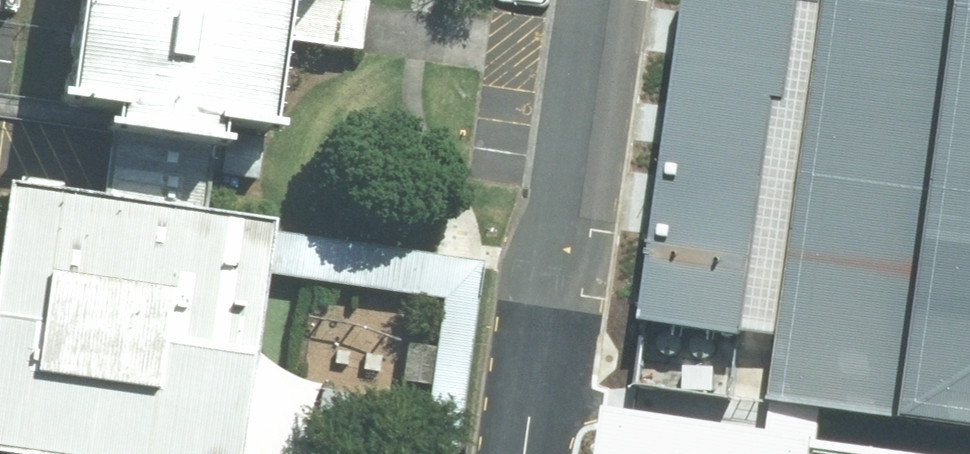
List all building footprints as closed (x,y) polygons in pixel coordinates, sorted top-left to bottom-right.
[(78,89),(70,88),(69,93),(124,100),(122,116),(115,115),(113,124),(218,138),(238,141),(239,132),(232,131),(234,120),(291,128),(293,115),(284,114),(294,40),(300,0),(90,0),(78,89)] [(294,40),(363,50),(370,0),(300,0),(294,40)] [(673,29),(660,126),(650,202),(633,319),(739,334),(740,327),(772,96),(784,97),(797,0),(677,0),(673,29)] [(784,97),(772,96),(740,327),(773,332),(819,0),(797,0),(784,97)] [(765,400),(767,400),(794,404),(821,407),(969,427),(969,0),(819,0),(773,332),(765,400)] [(11,178),(0,258),(0,450),(25,453),(245,453),(259,351),(271,272),(276,231),(278,218),(208,208),(218,138),(113,124),(105,191),(11,178)] [(276,231),(271,272),(444,296),(423,453),(458,453),(484,259),(276,231)] [(657,348),(659,352),(662,354),(666,356),(671,356),(675,355),(678,352),(681,349),(682,344),(681,340),(679,336),(676,333),(672,331),(668,331),(665,332),(661,334),(659,336),(657,340),(656,343),(657,348)] [(690,351),(692,355),(696,358),(700,359),(704,359),(708,358),(712,355),(714,352),(715,347),(715,343),(713,339),(709,336),(705,335),(702,334),(698,335),(695,337),(692,339),(690,343),(690,347),(690,351)] [(259,351),(245,453),(308,453),(307,452),(310,421),(315,403),(322,383),(299,377),(274,363),(259,351)] [(817,438),(821,407),(794,404),(767,400),(764,428),(604,407),(597,453),(936,453),(817,438)]
